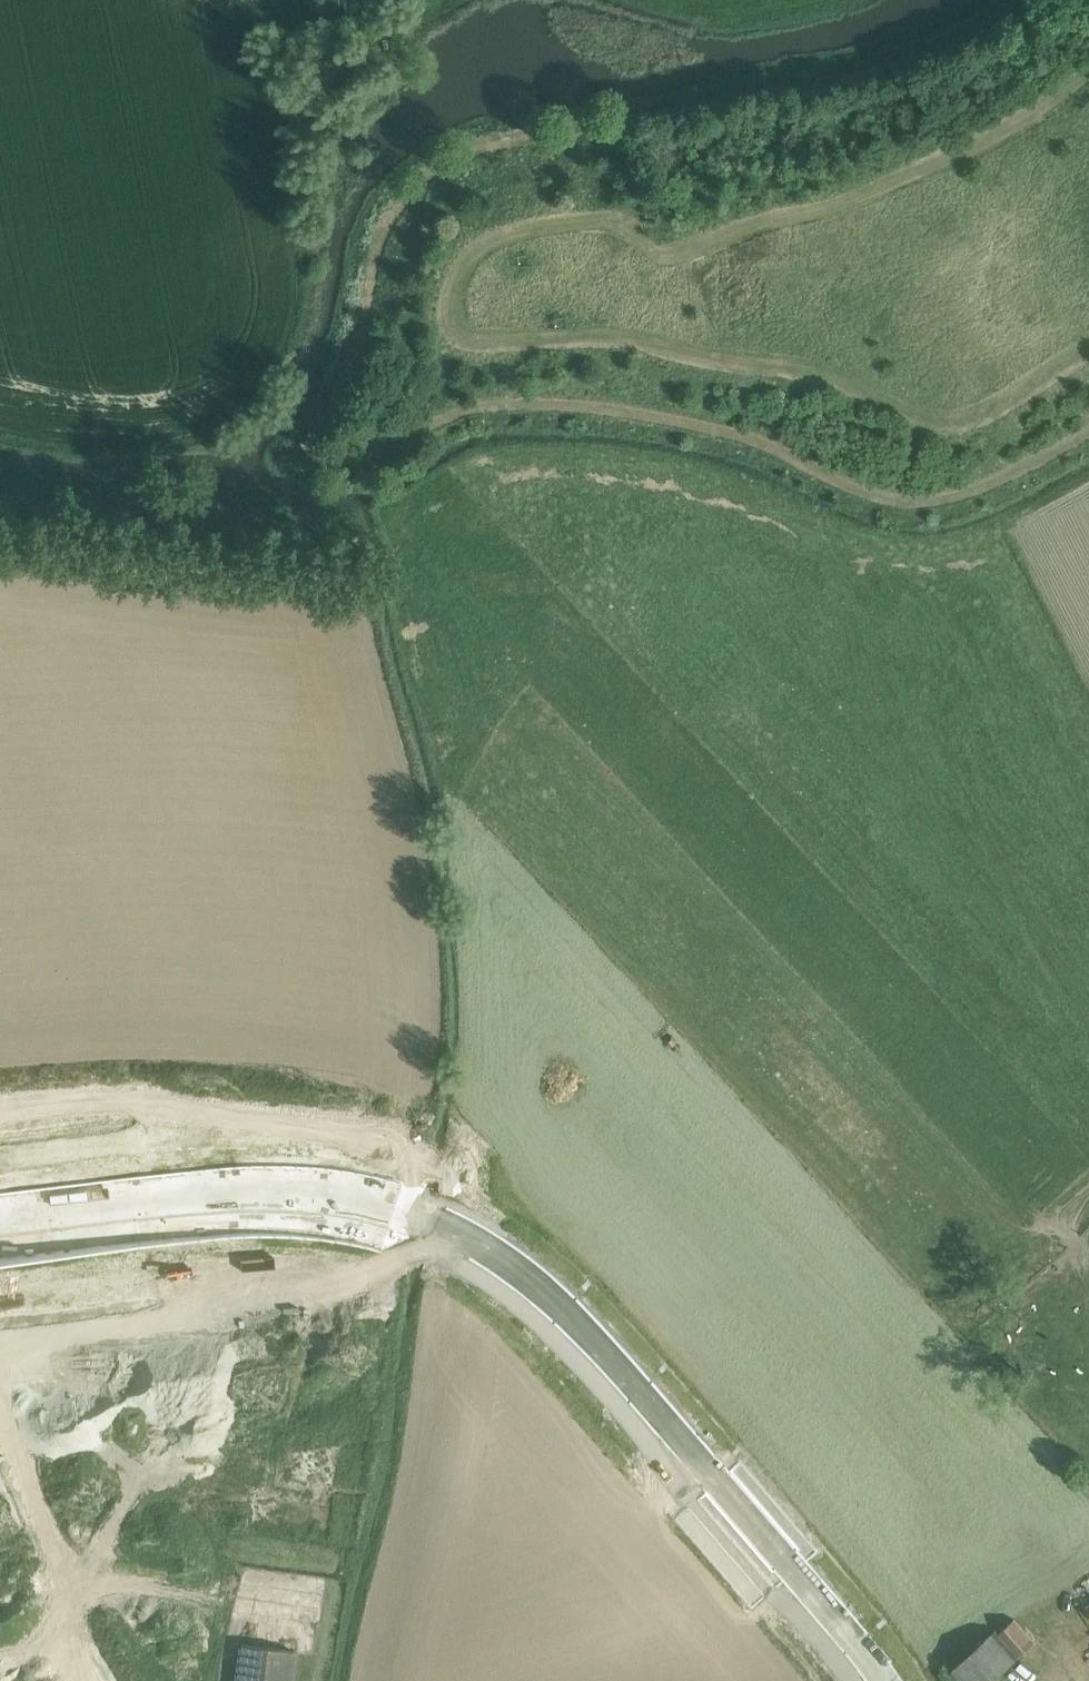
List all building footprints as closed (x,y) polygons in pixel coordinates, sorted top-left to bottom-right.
[(1023,1652),(1002,1618),(944,1654),(961,1680),(977,1680),(1023,1652)] [(234,1680),(292,1680),(296,1650),(240,1642),(234,1680)]
